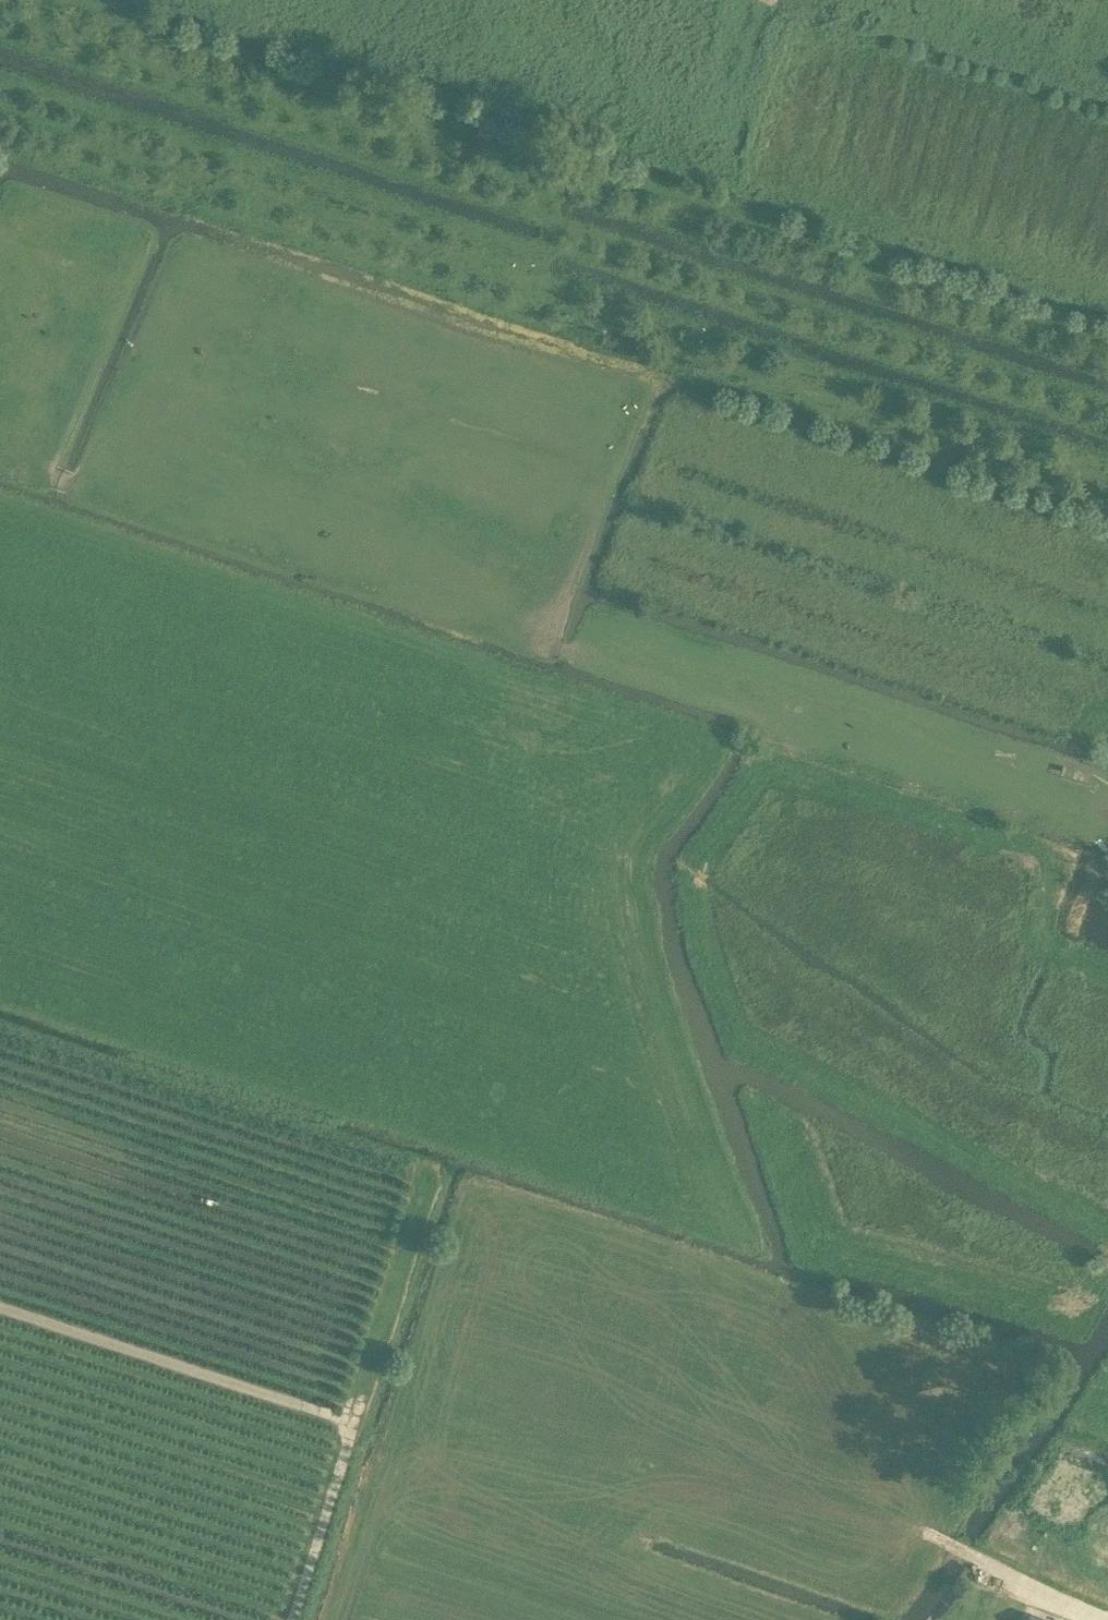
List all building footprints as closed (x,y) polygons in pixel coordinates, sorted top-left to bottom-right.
[(1107,745),(1107,728),(1102,726),(1097,741),(1107,745)]
